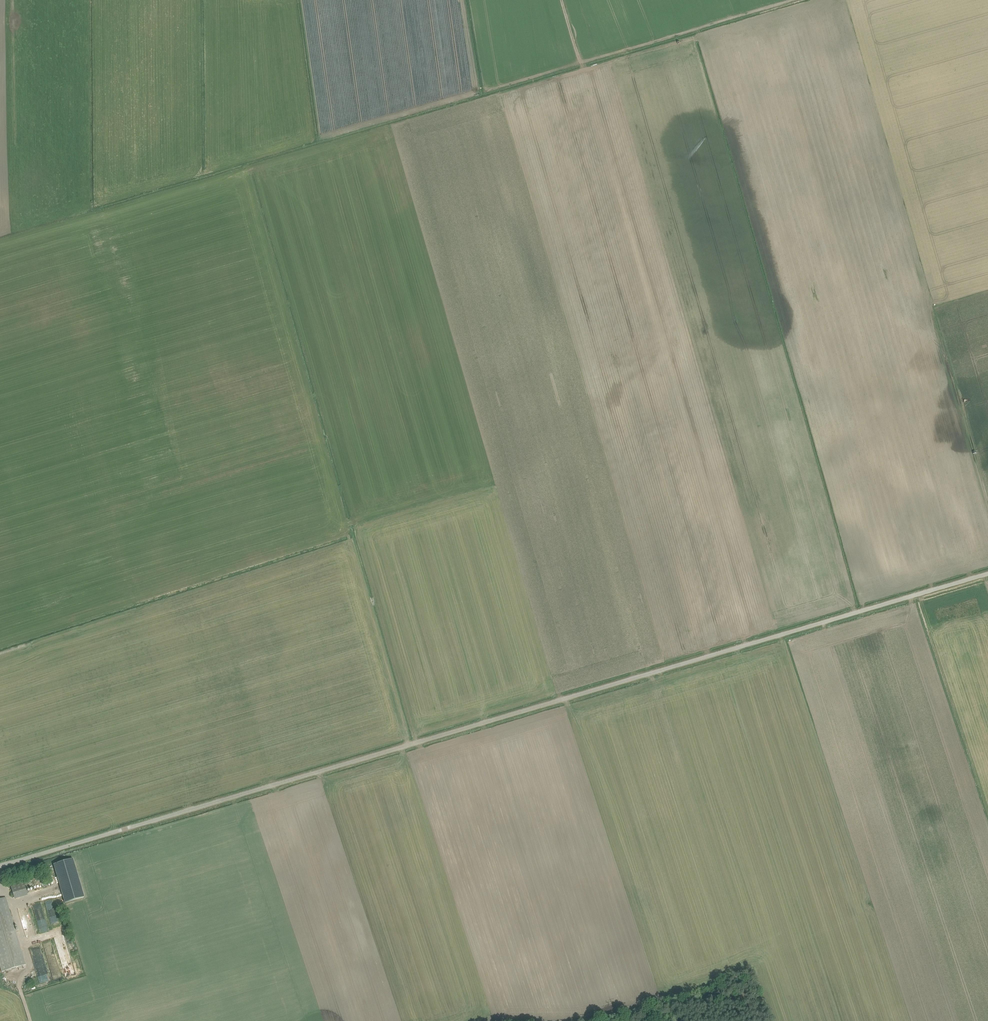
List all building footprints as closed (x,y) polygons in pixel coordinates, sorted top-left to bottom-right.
[(65,903),(84,897),(73,859),(54,864),(65,903)] [(10,885),(13,895),(14,897),(27,893),(24,881),(10,885)] [(25,964),(6,897),(0,899),(0,966),(2,972),(25,964)] [(66,977),(76,973),(64,936),(58,938),(58,940),(56,941),(56,943),(60,942),(62,949),(63,948),(65,956),(63,956),(64,960),(60,961),(66,977)]
